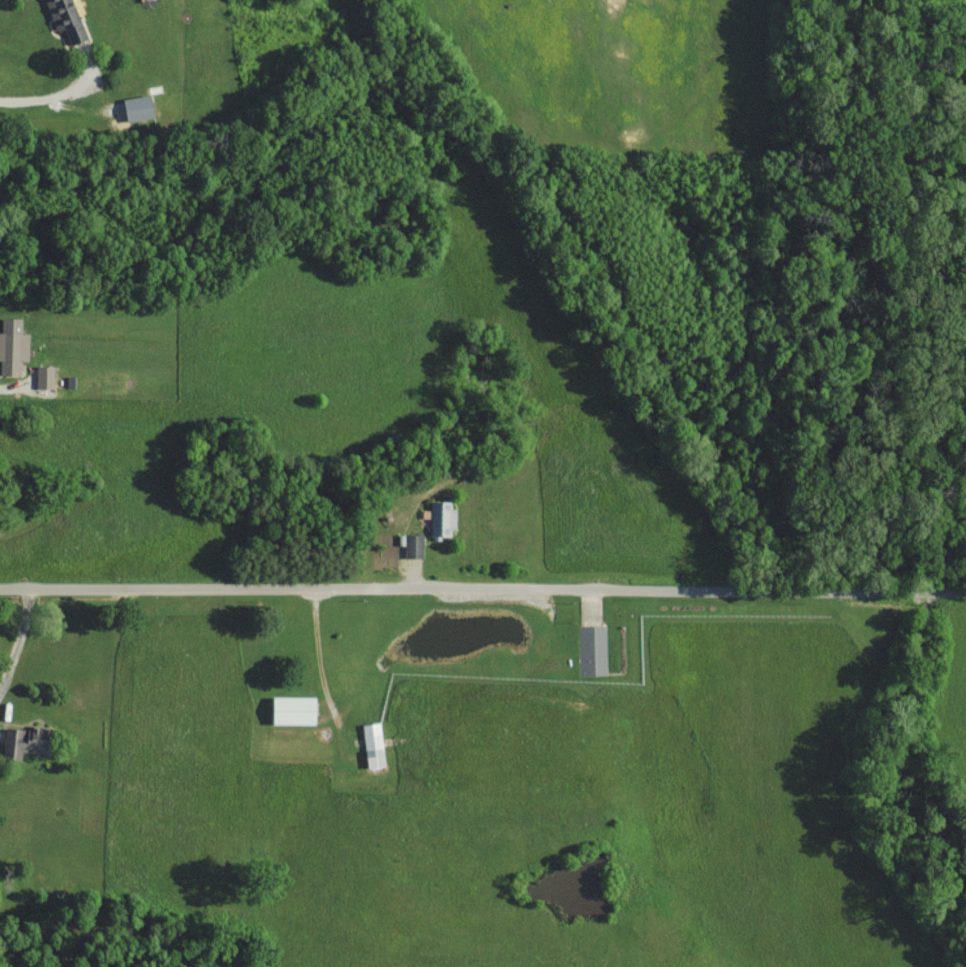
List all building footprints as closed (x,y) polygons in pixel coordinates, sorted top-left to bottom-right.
[(56,31),(64,28),(70,44),(86,38),(72,0),(45,0),(56,31)] [(154,117),(150,94),(123,99),(127,122),(154,117)] [(22,332),(22,318),(1,317),(1,332),(0,332),(0,360),(0,370),(0,374),(20,375),(20,360),(28,360),(29,332),(22,332)] [(54,366),(37,365),(36,387),(54,388),(54,366)] [(451,501),(431,501),(430,536),(450,536),(451,529),(456,529),(456,508),(451,508),(451,501)] [(406,557),(423,557),(423,533),(405,534),(406,557)] [(580,624),(581,674),(607,673),(606,624),(580,624)] [(272,724),(315,725),(315,697),(272,697),(272,724)] [(380,722),(362,724),(367,768),(384,766),(380,722)] [(6,726),(2,758),(21,760),(23,750),(51,753),(53,727),(29,725),(28,734),(24,733),(25,728),(6,726)]
